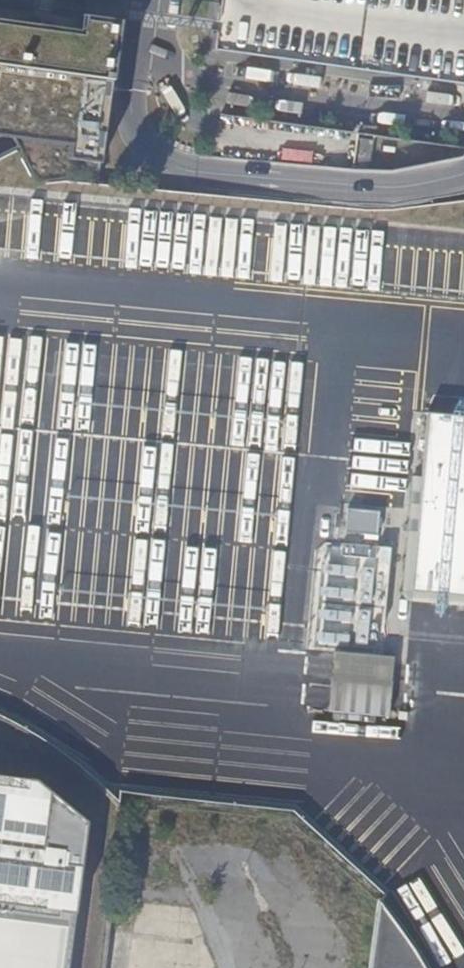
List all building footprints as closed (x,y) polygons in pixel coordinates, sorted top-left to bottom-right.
[(112,81),(121,15),(122,5),(85,0),(0,0),(0,65),(112,81)] [(217,53),(463,86),(463,0),(224,0),(221,26),(217,53)] [(112,81),(0,65),(0,157),(18,147),(37,182),(65,179),(98,182),(112,81)] [(376,143),(364,142),(359,179),(371,180),(376,143)] [(431,412),(426,479),(417,478),(407,594),(463,599),(463,415),(431,412)] [(339,655),(333,713),(394,720),(399,659),(339,655)] [(88,823),(35,777),(0,772),(0,967),(68,967),(88,823)] [(372,967),(444,967),(437,932),(396,928),(382,861),(372,967)]
